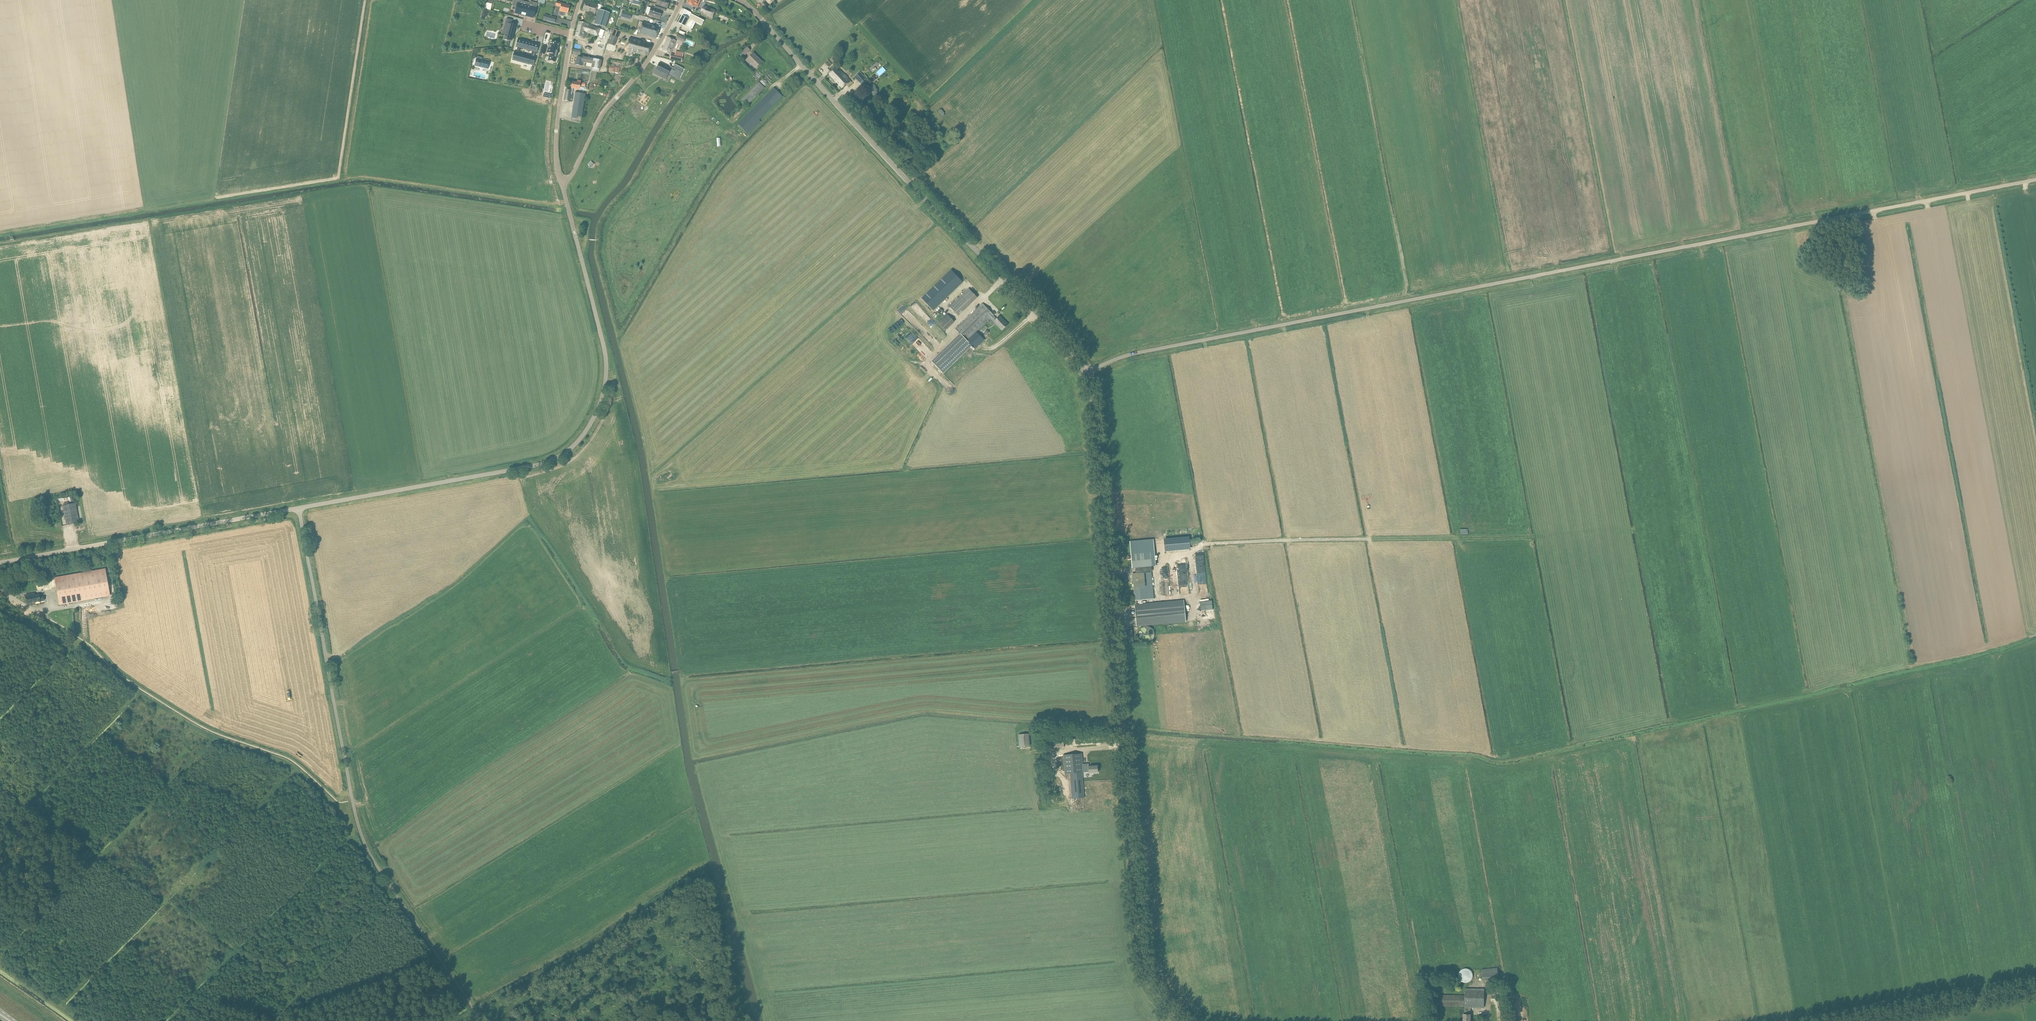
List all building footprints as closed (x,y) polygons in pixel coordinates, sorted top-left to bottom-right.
[(654,0),(656,1),(655,4),(666,8),(667,8),(670,0),(654,0)] [(516,13),(515,13),(527,16),(532,18),(533,18),(536,4),(531,2),(530,2),(530,3),(528,3),(519,1),(516,13)] [(560,7),(559,11),(558,15),(563,16),(564,12),(568,13),(570,6),(565,4),(556,1),(555,5),(560,7)] [(605,27),(609,13),(596,9),(598,5),(585,1),(582,10),(595,14),(595,13),(597,13),(594,24),(605,27)] [(665,12),(666,8),(655,4),(654,8),(650,7),(648,15),(660,18),(662,11),(665,12)] [(705,5),(701,13),(713,18),(716,11),(705,5)] [(681,19),(679,23),(683,25),(683,26),(689,29),(691,24),(693,21),(693,20),(701,24),(703,20),(691,14),(691,13),(685,9),(680,19),(681,19)] [(505,35),(504,39),(511,41),(515,25),(511,24),(512,20),(506,18),(504,25),(507,26),(505,35)] [(587,33),(598,36),(600,29),(589,25),(589,24),(579,22),(576,36),(585,38),(587,33)] [(659,27),(655,26),(642,22),(640,29),(638,29),(638,30),(634,29),(632,34),(637,35),(638,32),(639,32),(639,33),(656,39),(659,27)] [(598,36),(589,58),(601,60),(611,33),(600,29),(598,36)] [(613,29),(612,33),(608,44),(614,46),(619,32),(618,31),(618,30),(613,29)] [(676,40),(672,39),(667,37),(662,51),(670,54),(676,40)] [(640,49),(642,41),(641,41),(640,41),(638,41),(638,40),(629,38),(626,50),(640,54),(641,49),(640,49)] [(514,51),(512,60),(517,61),(517,60),(529,63),(528,64),(533,66),(535,57),(533,57),(535,52),(537,53),(539,44),(534,43),(534,44),(522,41),(522,40),(518,39),(515,47),(517,47),(516,52),(514,51)] [(556,59),(558,49),(557,49),(559,43),(551,41),(549,48),(548,48),(547,53),(550,53),(549,57),(556,59)] [(653,44),(642,41),(640,49),(641,49),(640,54),(647,56),(653,44)] [(741,53),(744,56),(751,49),(748,46),(741,53)] [(748,60),(745,56),(742,59),(746,63),(745,64),(753,72),(763,62),(755,54),(748,60)] [(599,69),(601,60),(589,58),(582,56),(582,58),(577,57),(575,65),(584,66),(585,63),(592,64),(591,68),(599,69)] [(476,58),(474,65),(488,69),(490,62),(476,58)] [(659,63),(654,72),(660,75),(663,76),(665,71),(679,78),(682,72),(673,67),(671,66),(671,67),(670,69),(669,68),(659,63)] [(883,67),(877,73),(879,76),(885,70),(883,67)] [(850,81),(840,70),(839,71),(836,68),(833,70),(829,74),(842,88),(846,85),(850,81)] [(858,81),(864,75),(860,72),(855,77),(858,81)] [(572,81),(571,88),(573,88),(579,89),(584,90),(585,90),(586,88),(585,87),(585,83),(580,82),(581,82),(581,81),(577,80),(577,81),(577,82),(572,81)] [(742,100),(747,106),(765,88),(759,82),(742,100)] [(871,95),(875,95),(877,93),(877,90),(875,87),(876,86),(874,84),(872,84),(870,87),(871,88),(869,89),(869,93),(871,95)] [(573,88),(571,88),(571,90),(566,89),(564,101),(569,102),(572,102),(573,95),(572,94),(573,88)] [(738,124),(746,132),(782,97),(774,88),(738,124)] [(571,115),(581,117),(585,94),(575,93),(571,115)] [(739,140),(744,134),(736,126),(730,131),(739,140)] [(919,298),(931,311),(961,283),(949,270),(919,298)] [(950,308),(958,316),(976,297),(968,289),(950,308)] [(961,333),(967,340),(974,334),(976,332),(991,318),(994,322),(1002,330),(1004,328),(1008,325),(1000,316),(997,319),(993,316),(994,315),(983,303),(979,307),(956,328),(961,333)] [(954,322),(947,314),(938,322),(946,330),(954,322)] [(917,321),(913,325),(931,344),(935,341),(917,321)] [(943,330),(935,323),(933,326),(934,327),(932,329),(938,335),(943,330)] [(967,340),(967,341),(972,346),(975,349),(984,340),(976,332),(974,334),(967,340)] [(939,354),(932,361),(943,373),(961,357),(972,346),(967,341),(961,334),(956,338),(954,340),(946,347),(943,350),(939,354)] [(919,351),(926,357),(931,351),(923,343),(921,345),(923,347),(919,351)] [(54,510),(54,509),(53,507),(53,506),(52,505),(51,504),(49,503),(48,503),(46,503),(45,503),(44,503),(42,504),(41,505),(40,506),(40,508),(39,509),(39,510),(39,512),(40,513),(41,515),(42,515),(43,516),(44,517),(45,517),(47,517),(48,517),(49,517),(51,516),(52,515),(53,514),(53,513),(54,512),(54,510)] [(79,523),(78,518),(75,503),(63,505),(66,525),(79,523)] [(1190,549),(1189,537),(1164,539),(1165,551),(1190,549)] [(1136,567),(1151,566),(1156,566),(1154,544),(1130,546),(1132,568),(1136,567)] [(1206,584),(1204,552),(1195,552),(1197,585),(1206,584)] [(1136,604),(1142,604),(1142,600),(1154,599),(1151,566),(1136,567),(1136,573),(1144,573),(1145,588),(1134,589),(1136,604)] [(110,596),(106,574),(105,569),(55,577),(60,604),(110,596)] [(1144,573),(1136,573),(1132,574),(1133,581),(1134,581),(1134,589),(1145,588),(1144,573)] [(27,604),(44,600),(43,597),(39,597),(39,595),(31,596),(30,594),(26,595),(27,604)] [(1135,604),(1136,621),(1137,626),(1185,622),(1183,600),(1142,604),(1136,604),(1135,604)] [(1132,642),(1132,629),(1122,629),(1122,643),(1132,642)] [(1029,734),(1018,735),(1019,747),(1030,746),(1029,734)] [(1071,773),(1082,773),(1089,772),(1089,773),(1098,772),(1097,766),(1089,767),(1089,768),(1083,768),(1082,754),(1060,755),(1061,774),(1071,773)] [(1082,773),(1071,773),(1073,798),(1084,798),(1082,773)] [(1467,969),(1465,968),(1464,969),(1462,969),(1461,970),(1460,971),(1459,973),(1459,974),(1458,976),(1459,978),(1459,979),(1460,980),(1461,981),(1462,982),(1464,982),(1465,983),(1466,983),(1468,982),(1469,982),(1470,981),(1471,980),(1472,978),(1473,975),(1472,974),(1472,972),(1471,971),(1470,970),(1468,969),(1467,969)] [(1483,981),(1498,979),(1497,968),(1481,969),(1483,981)] [(1465,989),(1465,996),(1465,1006),(1465,1007),(1469,1007),(1484,1008),(1484,989),(1465,989)] [(1439,1006),(1465,1006),(1465,996),(1439,995),(1439,1006)]
